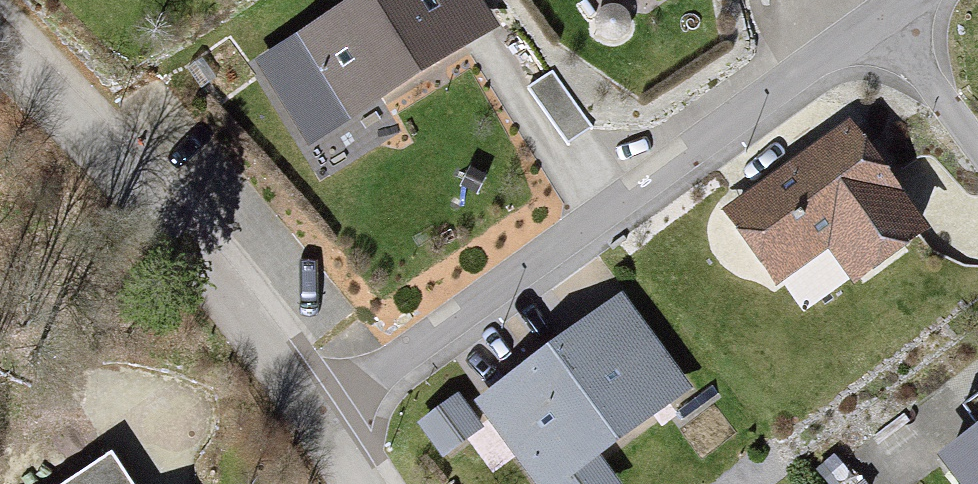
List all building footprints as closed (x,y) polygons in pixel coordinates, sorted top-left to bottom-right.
[(290,51),(343,133),(506,29),(487,0),(370,0),(290,51)] [(551,75),(527,92),(572,156),(596,139),(551,75)] [(850,124),(718,217),(771,291),(828,251),(854,288),(928,235),(850,124)] [(473,407),(529,483),(624,483),(602,454),(688,392),(621,300),(473,407)] [(461,405),(417,439),(445,473),(488,439),(461,405)] [(942,433),(977,480),(977,406),(942,433)] [(112,451),(63,483),(134,483),(112,451)]
